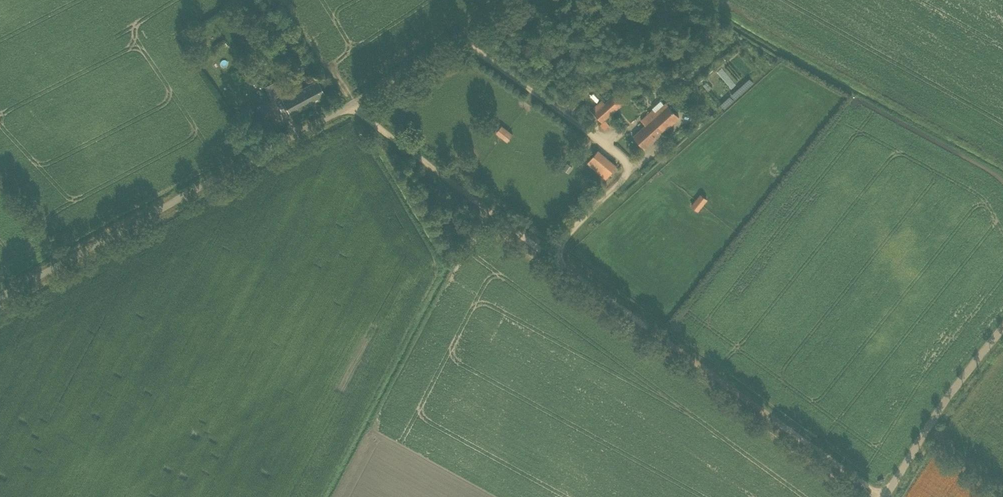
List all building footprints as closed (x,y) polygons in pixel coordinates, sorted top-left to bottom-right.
[(282,99),(290,114),(326,95),(317,80),(282,99)] [(642,92),(646,97),(650,93),(646,88),(642,92)] [(616,92),(606,102),(595,111),(603,121),(625,102),(616,92)] [(680,117),(666,103),(656,112),(653,109),(641,120),(646,125),(634,136),(645,148),(680,117)] [(506,141),(513,133),(502,123),(495,131),(506,141)] [(597,148),(586,161),(605,178),(616,165),(597,148)] [(698,211),(707,198),(699,193),(690,205),(698,211)]
